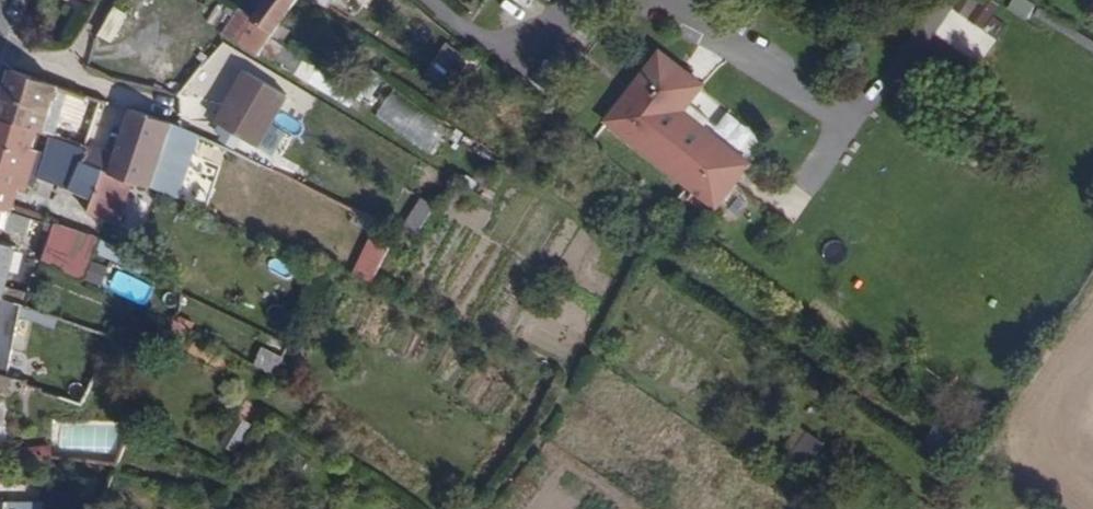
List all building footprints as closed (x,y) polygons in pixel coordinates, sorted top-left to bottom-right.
[(301,0),(268,0),(255,18),(240,8),(223,33),(261,56),(301,0)] [(981,30),(999,6),(992,0),(968,0),(958,12),(981,30)] [(753,167),(686,113),(706,86),(662,52),(606,122),(717,211),(753,167)] [(456,65),(443,55),(428,74),(442,82),(456,65)] [(62,100),(66,87),(15,70),(6,98),(28,106),(22,124),(40,130),(45,132),(56,100),(62,100)] [(261,149),(290,96),(249,71),(217,124),(261,149)] [(393,91),(377,115),(427,148),(443,124),(393,91)] [(28,106),(6,98),(0,115),(0,118),(22,124),(28,106)] [(182,199),(202,136),(174,123),(133,110),(116,156),(92,147),(85,162),(134,181),(182,199)] [(744,148),(755,129),(728,114),(717,133),(744,148)] [(40,150),(34,148),(40,130),(22,124),(0,118),(0,184),(21,191),(24,180),(31,181),(40,150)] [(85,162),(92,147),(72,141),(66,156),(85,162)] [(118,224),(134,181),(85,162),(75,187),(96,195),(89,214),(118,224)] [(21,191),(0,184),(0,209),(6,211),(14,213),(21,191)] [(416,240),(436,209),(423,200),(401,232),(416,240)] [(84,279),(95,250),(100,237),(57,225),(44,261),(84,279)] [(372,236),(353,273),(372,283),(391,245),(372,236)] [(18,247),(3,243),(0,243),(0,298),(6,300),(18,247)] [(21,305),(6,300),(0,298),(0,374),(8,376),(21,305)] [(9,391),(10,377),(8,376),(0,374),(0,390),(9,391)] [(785,449),(814,463),(825,441),(796,427),(785,449)] [(43,457),(42,445),(25,445),(25,458),(43,457)] [(55,457),(55,445),(42,445),(43,457),(55,457)] [(120,464),(105,463),(86,508),(101,508),(120,464)]
